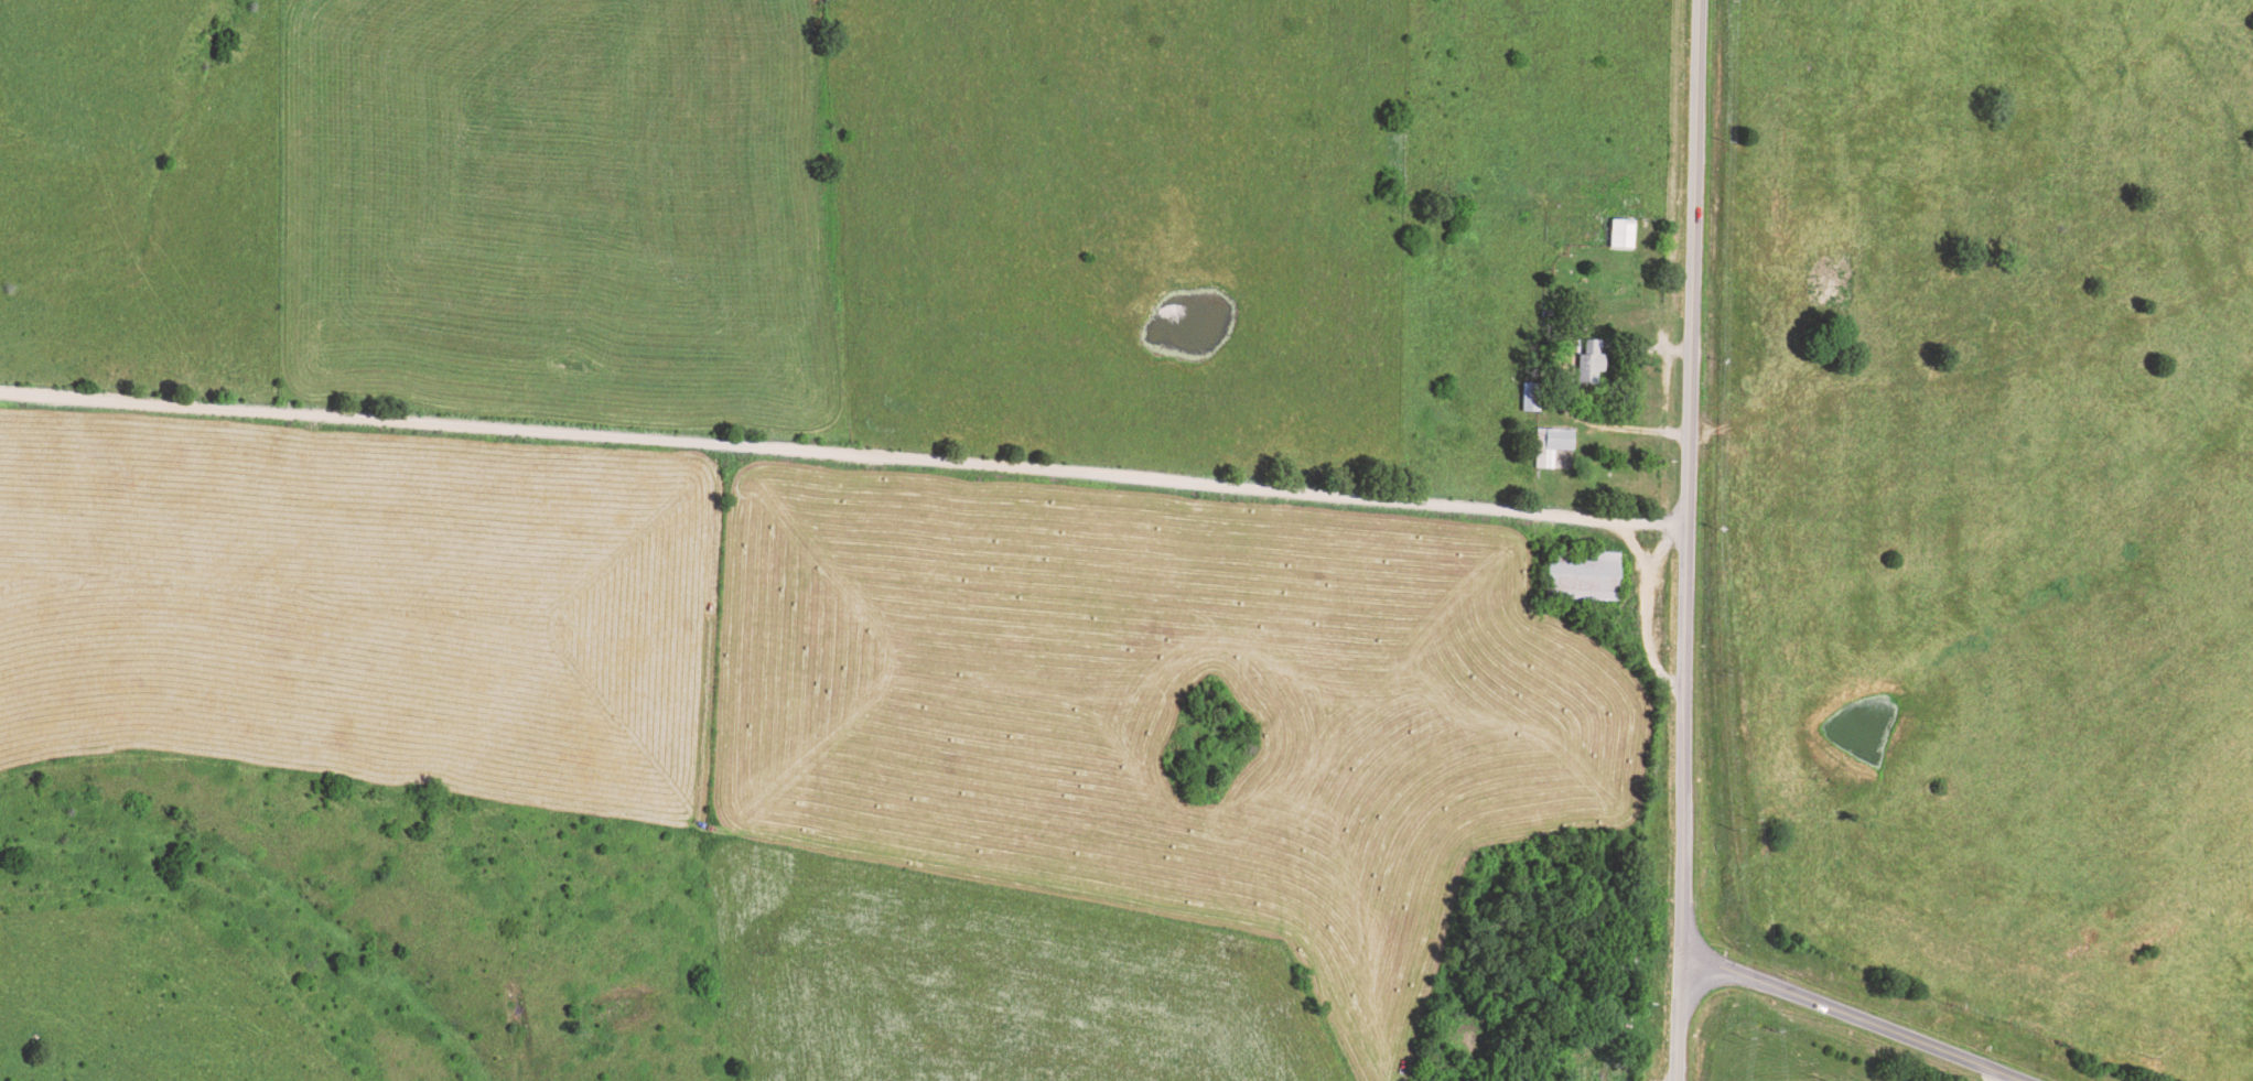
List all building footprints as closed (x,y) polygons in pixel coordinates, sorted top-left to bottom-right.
[(1630,218),(1606,218),(1606,246),(1629,246),(1630,218)] [(1600,369),(1599,338),(1581,339),(1582,356),(1576,356),(1577,380),(1594,380),(1593,369),(1600,369)] [(1526,385),(1523,412),(1540,413),(1541,386),(1526,385)] [(1540,431),(1539,472),(1553,472),(1554,455),(1574,456),(1575,432),(1540,431)] [(1550,553),(1548,602),(1620,606),(1624,556),(1550,553)]
